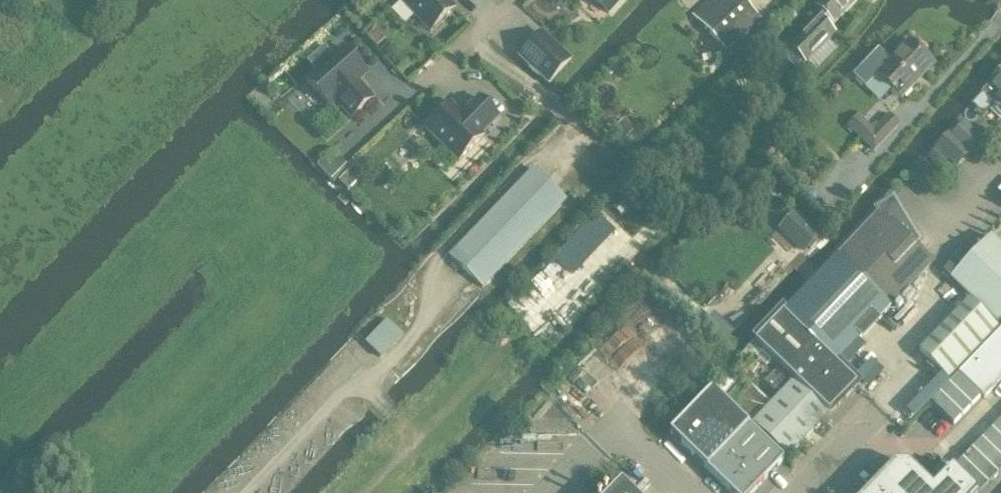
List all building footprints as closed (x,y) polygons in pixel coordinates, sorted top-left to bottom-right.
[(400,0),(431,33),(455,10),(446,1),(447,0),(400,0)] [(609,15),(623,0),(593,0),(609,15)] [(762,19),(753,10),(744,0),(711,0),(695,15),(719,41),(727,50),(762,19)] [(783,58),(798,72),(806,64),(807,64),(830,40),(823,34),(832,24),(834,25),(857,1),(856,0),(817,0),(819,2),(815,7),(823,15),(791,49),(783,58)] [(377,29),(368,37),(378,49),(388,40),(377,29)] [(520,58),(549,85),(570,62),(541,34),(520,58)] [(901,98),(917,81),(914,78),(930,61),(909,41),(877,75),(901,98)] [(345,50),(308,83),(314,90),(313,90),(323,101),(330,108),(337,101),(353,119),(373,101),(357,83),(367,75),(360,68),(361,67),(351,56),(351,57),(345,50)] [(983,94),(985,96),(999,109),(1000,111),(1000,74),(983,94)] [(451,106),(427,131),(459,163),(484,138),(482,135),(498,118),(479,99),(462,116),(451,106)] [(874,151),(898,125),(888,115),(873,131),(858,116),(848,126),(874,151)] [(624,121),(614,131),(625,141),(635,131),(624,121)] [(980,142),(962,126),(951,138),(948,136),(936,148),(928,158),(940,170),(949,159),(958,167),(980,142)] [(331,181),(347,166),(332,152),(317,167),(331,181)] [(483,289),(566,201),(534,170),(450,257),(483,289)] [(785,312),(835,366),(933,264),(915,247),(918,244),(920,243),(893,199),(876,210),(879,214),(785,312)] [(795,217),(781,233),(801,252),(804,255),(821,237),(818,234),(798,215),(795,217)] [(998,325),(1000,322),(1000,248),(991,238),(950,281),(998,325)] [(949,382),(998,331),(969,302),(920,353),(949,382)] [(858,387),(835,366),(785,312),(782,309),(752,341),(793,380),(831,415),(858,387)] [(366,344),(380,359),(402,336),(388,322),(366,344)] [(1000,350),(1000,331),(1000,332),(991,341),(1000,350)] [(980,352),(1000,372),(1000,350),(991,341),(980,352)] [(1000,382),(1000,372),(980,352),(969,364),(995,388),(1000,382)] [(958,375),(981,397),(984,400),(995,388),(969,364),(958,375)] [(972,407),(981,397),(958,375),(949,385),(972,407)] [(788,460),(831,415),(793,380),(751,425),(788,460)] [(745,382),(727,401),(749,423),(768,404),(745,382)] [(940,394),(962,416),(972,407),(949,385),(940,394)] [(706,470),(749,427),(712,392),(671,435),(706,470)] [(962,416),(940,394),(930,404),(953,426),(962,416)] [(992,431),(1000,440),(1000,421),(992,431)] [(784,462),(749,427),(706,470),(730,492),(753,492),(784,462)] [(992,431),(982,441),(1000,459),(1000,440),(992,431)] [(982,441),(972,451),(998,476),(1000,472),(1000,459),(982,441)] [(972,451),(962,461),(988,486),(998,476),(972,451)] [(962,461),(952,471),(975,492),(981,492),(988,486),(962,461)] [(954,473),(952,471),(933,491),(908,467),(905,470),(897,470),(894,467),(869,492),(975,492),(954,473)]
